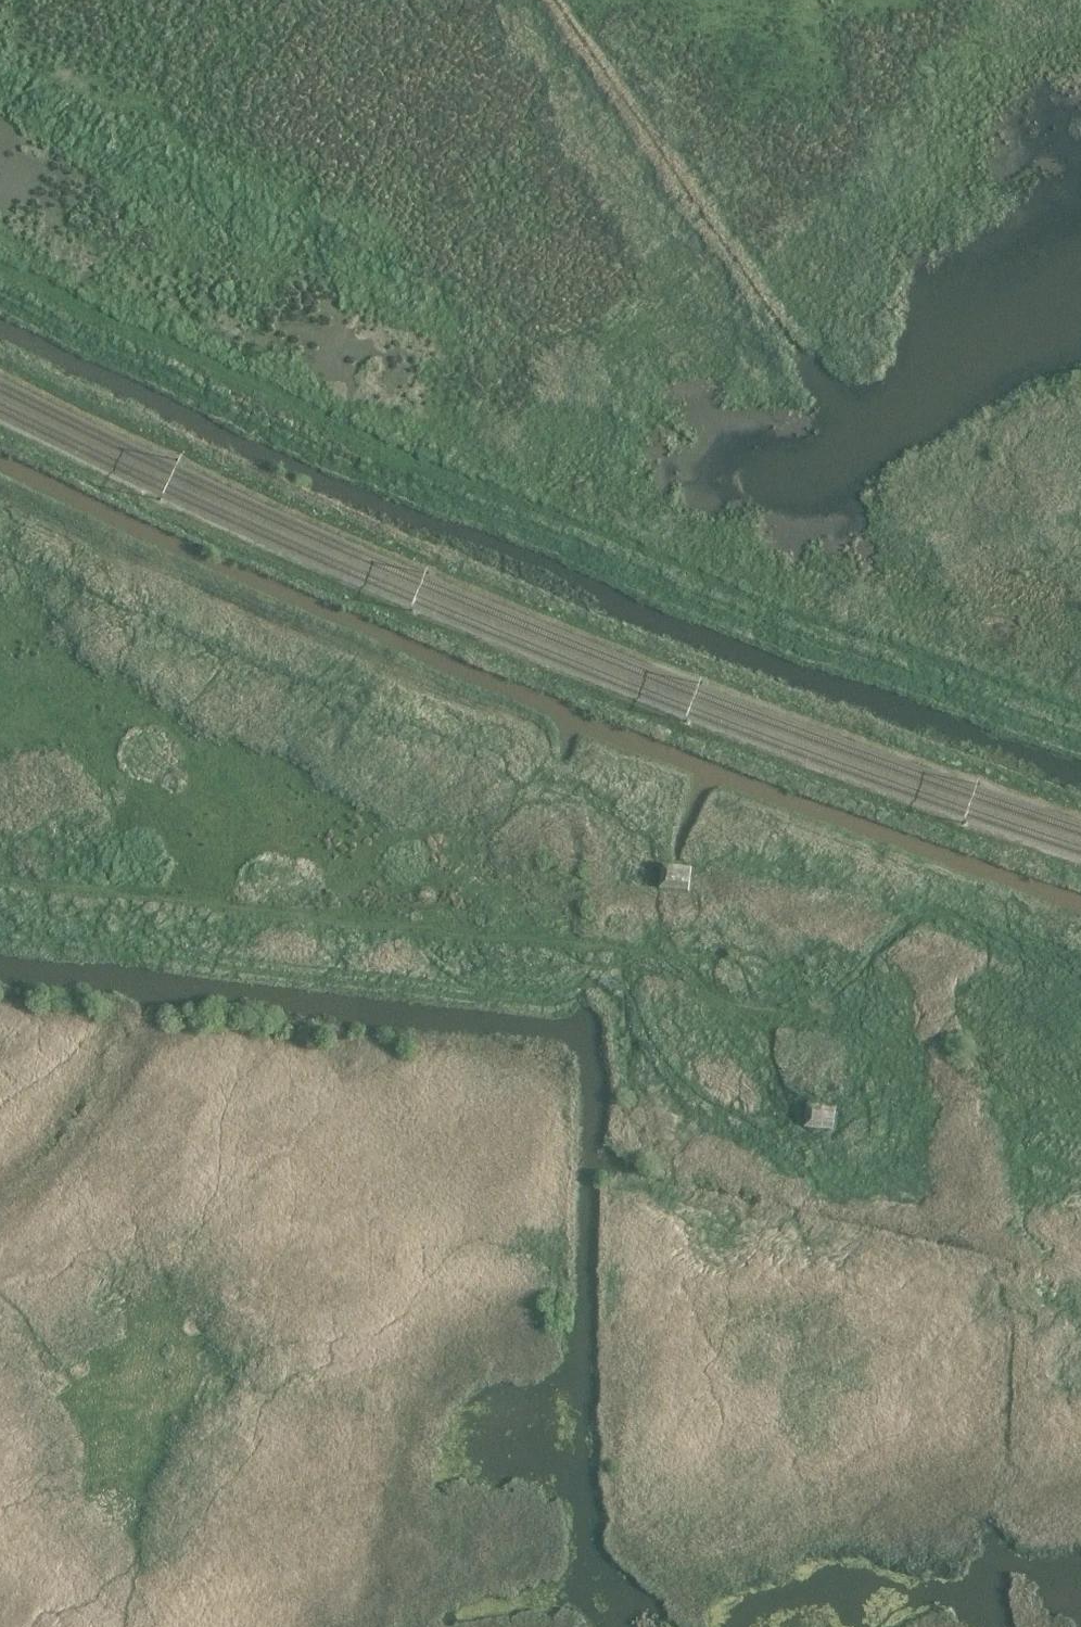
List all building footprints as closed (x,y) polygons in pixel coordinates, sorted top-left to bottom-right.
[(688,891),(689,867),(659,865),(657,888),(688,891)] [(838,1128),(839,1105),(809,1103),(808,1127),(838,1128)]
